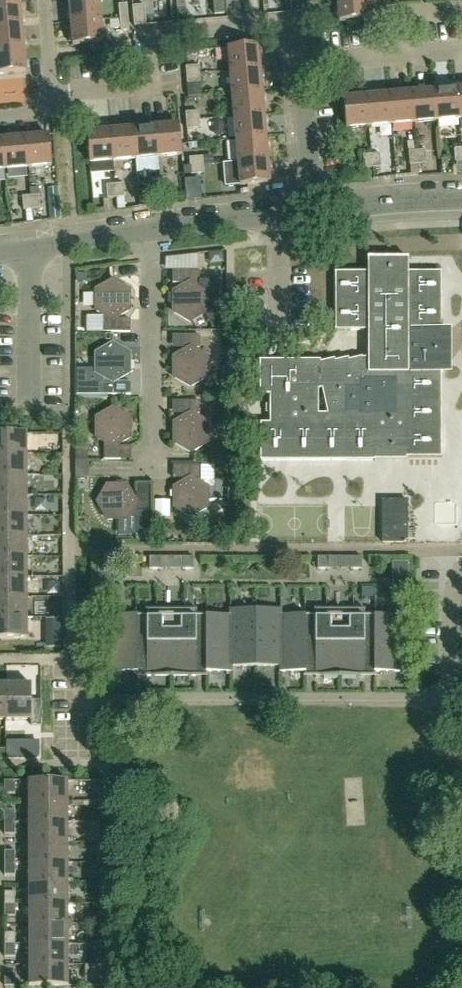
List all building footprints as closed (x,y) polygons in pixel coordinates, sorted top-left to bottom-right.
[(102,20),(100,0),(70,0),(72,23),(102,20)] [(221,13),(220,0),(211,0),(212,14),(221,13)] [(292,13),(292,14),(304,13),(303,0),(291,0),(292,13)] [(342,5),(339,5),(341,23),(369,20),(368,5),(381,4),(381,0),(342,0),(342,5)] [(23,27),(21,4),(0,6),(0,29),(23,27)] [(121,18),(129,18),(128,4),(120,5),(121,18)] [(133,7),(135,26),(135,27),(147,26),(145,6),(133,7)] [(129,18),(121,18),(122,31),(130,30),(129,18)] [(74,45),(104,43),(102,20),(72,23),(74,45)] [(25,49),(23,27),(0,29),(0,52),(25,49)] [(259,46),(229,48),(231,71),(261,69),(259,46)] [(0,52),(0,75),(27,72),(25,49),(0,52)] [(188,75),(201,74),(200,66),(187,67),(188,75)] [(261,69),(231,71),(233,94),(263,92),(261,69)] [(188,75),(188,83),(201,82),(201,74),(188,75)] [(436,90),(438,121),(461,119),(458,88),(436,90)] [(413,92),(415,123),(438,121),(436,90),(413,92)] [(263,92),(233,94),(235,117),(265,115),(263,92)] [(390,94),(392,125),(415,123),(413,92),(390,94)] [(367,96),(370,127),(392,125),(390,94),(367,96)] [(344,98),(347,129),(370,127),(367,96),(344,98)] [(187,122),(200,120),(200,112),(187,113),(187,122)] [(265,115),(235,117),(237,140),(267,138),(265,115)] [(200,120),(187,122),(188,129),(201,128),(200,120)] [(157,127),(159,157),(182,155),(180,125),(157,127)] [(159,157),(157,127),(134,129),(137,159),(159,157)] [(137,159),(134,129),(111,130),(114,161),(137,159)] [(114,161),(111,130),(88,132),(91,163),(114,161)] [(53,166),(50,136),(27,138),(30,168),(53,166)] [(30,168),(27,138),(4,140),(7,170),(30,168)] [(267,138),(237,140),(239,163),(269,161),(267,138)] [(419,164),(418,151),(410,152),(411,165),(419,164)] [(418,151),(419,164),(428,163),(427,151),(418,151)] [(372,155),(373,168),(382,167),(381,154),(372,155)] [(373,168),(372,155),(364,155),(366,168),(373,168)] [(191,167),(204,166),(203,158),(191,158),(191,167)] [(269,161),(239,163),(241,186),(271,183),(269,161)] [(204,166),(191,167),(192,174),(205,173),(204,166)] [(161,179),(162,192),(170,191),(169,178),(161,179)] [(162,192),(161,179),(153,179),(154,192),(162,192)] [(117,197),(116,184),(107,185),(109,198),(117,197)] [(116,184),(117,197),(125,197),(124,184),(116,184)] [(33,209),(32,196),(24,197),(25,210),(33,209)] [(32,196),(33,209),(41,209),(40,196),(32,196)] [(260,360),(260,361),(261,395),(271,395),(271,423),(261,423),(262,457),(262,461),(376,461),(376,458),(408,458),(442,457),(442,372),(445,372),(444,330),(444,329),(443,329),(442,272),(409,272),(409,257),(408,257),(369,257),(369,272),(336,272),(336,331),(371,331),(371,358),(364,359),(364,358),(351,361),(350,359),(336,362),(335,360),(322,362),(321,360),(260,360)] [(185,270),(184,270),(174,270),(174,283),(184,283),(190,283),(176,291),(174,294),(174,304),(174,310),(176,313),(190,321),(193,321),(207,313),(212,328),(224,328),(224,310),(219,309),(219,281),(200,281),(200,270),(196,270),(185,270)] [(98,289),(96,292),(96,308),(98,311),(107,316),(112,319),(115,319),(129,311),(131,308),(131,292),(129,289),(115,281),(112,281),(98,289)] [(115,319),(112,319),(107,316),(87,316),(87,331),(104,331),(113,332),(121,332),(131,332),(131,320),(131,319),(121,319),(115,319)] [(192,335),(192,348),(193,348),(201,348),(201,335),(192,335)] [(116,382),(130,374),(131,371),(131,355),(129,352),(116,344),(112,344),(98,352),(97,355),(97,371),(99,374),(105,378),(105,395),(132,394),(132,382),(116,382)] [(192,348),(190,348),(176,356),(174,359),(174,375),(176,378),(190,386),(193,386),(207,378),(209,375),(209,359),(207,356),(193,348),(192,348)] [(201,401),(184,401),(184,414),(190,414),(194,414),(201,413),(201,401)] [(132,420),(130,417),(116,409),(112,409),(99,417),(97,420),(97,436),(99,439),(112,447),(116,447),(130,439),(132,436),(132,420)] [(175,425),(175,441),(176,444),(190,452),(194,452),(207,444),(209,441),(209,425),(207,422),(194,414),(190,414),(177,422),(175,425)] [(28,454),(28,434),(0,434),(0,454),(28,454)] [(105,447),(105,459),(122,459),(122,447),(105,447)] [(28,475),(28,454),(0,454),(0,475),(28,475)] [(87,461),(75,461),(76,478),(88,477),(87,461)] [(201,466),(185,466),(185,478),(201,478),(201,466)] [(28,495),(28,475),(0,475),(0,495),(28,495)] [(190,516),(194,516),(208,508),(210,505),(209,489),(207,486),(194,478),(190,478),(177,486),(175,490),(175,506),(177,509),(190,516)] [(126,520),(129,518),(130,516),(137,516),(137,534),(150,534),(150,494),(137,495),(137,500),(129,487),(126,485),(110,485),(107,487),(99,501),(99,504),(107,518),(110,520),(126,520)] [(28,516),(28,495),(0,495),(0,516),(28,516)] [(382,500),(382,542),(407,542),(407,500),(382,500)] [(28,536),(28,516),(0,516),(0,536),(28,536)] [(28,557),(28,536),(0,536),(0,557),(28,557)] [(149,556),(149,568),(160,568),(160,556),(149,556)] [(182,556),(182,568),(193,568),(194,556),(182,556)] [(317,556),(317,568),(328,568),(328,556),(317,556)] [(28,577),(28,557),(0,557),(0,577),(28,577)] [(351,557),(351,569),(362,568),(362,557),(351,557)] [(408,562),(392,562),(392,586),(408,586),(408,562)] [(28,598),(28,577),(0,577),(0,598),(28,598)] [(332,601),(357,600),(356,577),(331,578),(332,601)] [(28,618),(28,598),(0,598),(0,618),(28,618)] [(147,676),(171,676),(171,609),(146,609),(146,614),(111,614),(111,672),(137,672),(137,666),(147,666),(147,676)] [(171,609),(171,676),(196,676),(196,666),(206,666),(206,672),(231,672),(231,666),(231,614),(197,614),(197,609),(171,609)] [(231,666),(280,666),(280,614),(280,609),(231,609),(231,614),(231,666)] [(315,676),(340,676),(340,609),(314,609),(314,614),(280,614),(280,666),(280,671),(305,671),(305,666),(315,666),(315,676)] [(340,609),(340,676),(364,676),(364,666),(374,666),(374,671),(400,671),(400,614),(365,614),(365,609),(340,609)] [(28,639),(28,618),(0,618),(0,639),(28,639)] [(41,725),(41,700),(32,700),(32,684),(7,684),(7,720),(32,720),(32,725),(41,725)] [(16,794),(16,781),(16,780),(5,781),(5,794),(16,794)] [(29,802),(69,802),(69,781),(29,781),(29,802)] [(29,822),(69,822),(69,802),(29,802),(29,822)] [(5,822),(16,822),(16,810),(5,810),(5,822)] [(5,822),(5,835),(16,835),(16,822),(5,822)] [(29,843),(69,843),(69,822),(29,822),(29,843)] [(29,863),(69,863),(69,843),(29,843),(29,863)] [(5,863),(16,863),(16,851),(5,851),(5,863)] [(5,863),(5,876),(16,876),(16,863),(5,863)] [(29,884),(69,884),(69,863),(29,863),(29,884)] [(29,904),(69,904),(69,884),(29,884),(29,904)] [(5,904),(16,904),(16,892),(5,892),(5,904)] [(5,904),(5,917),(16,917),(16,904),(5,904)] [(29,925),(69,925),(69,904),(29,904),(29,925)] [(29,946),(69,945),(69,925),(29,925),(29,946)] [(5,945),(16,946),(16,933),(5,933),(5,945)] [(5,945),(5,957),(16,957),(16,946),(5,945)] [(29,966),(69,966),(69,945),(29,946),(29,966)] [(82,966),(83,983),(104,982),(103,964),(82,966)] [(29,987),(69,987),(69,966),(29,966),(29,987)] [(16,973),(5,973),(5,987),(16,986),(16,973)]
